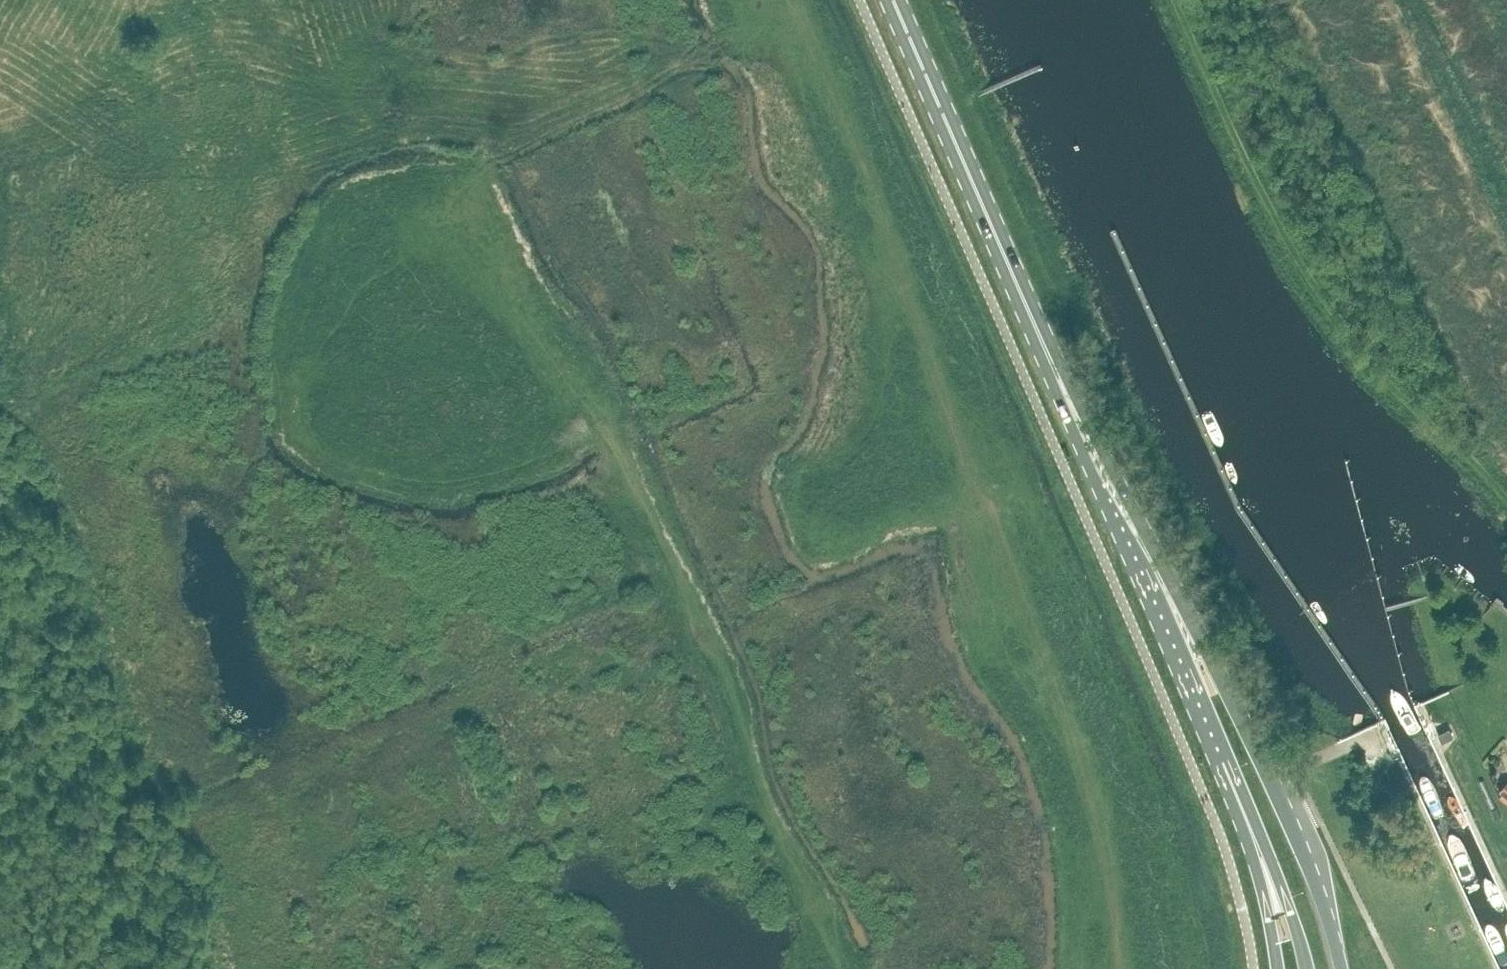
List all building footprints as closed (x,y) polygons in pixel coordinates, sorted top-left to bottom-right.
[(1452,736),(1449,728),(1438,733),(1442,741),(1452,736)] [(1497,790),(1505,798),(1506,799),(1506,779),(1497,790)]
